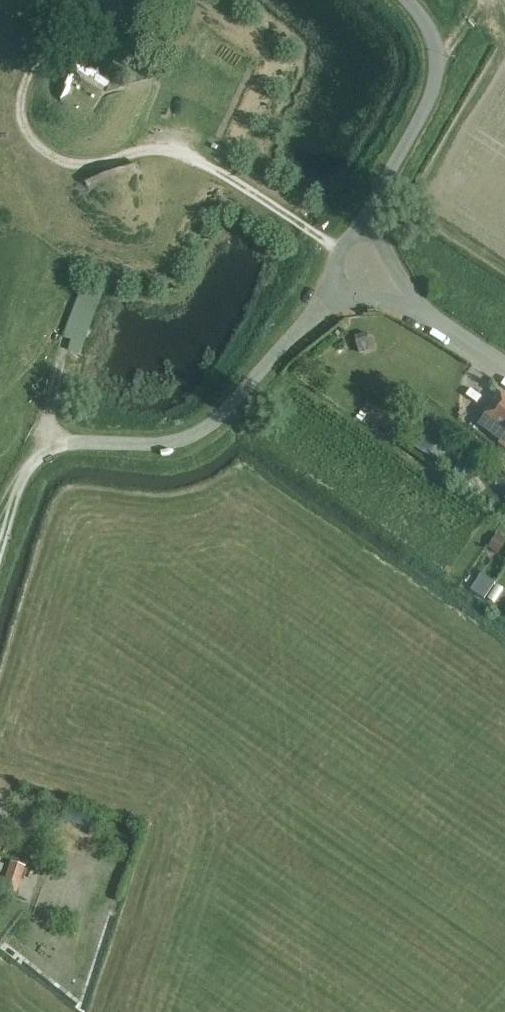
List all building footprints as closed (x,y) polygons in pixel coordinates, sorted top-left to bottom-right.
[(106,80),(77,65),(71,75),(54,68),(52,72),(69,81),(59,100),(96,119),(114,84),(116,85),(125,67),(125,51),(121,49),(106,80)] [(102,292),(81,284),(63,335),(71,338),(67,349),(80,354),(102,292)] [(367,331),(354,334),(358,352),(371,349),(367,331)] [(501,395),(480,425),(502,440),(500,442),(504,446),(504,398),(501,395)] [(416,433),(409,443),(439,463),(446,453),(416,433)] [(10,863),(6,874),(20,879),(24,867),(10,863)] [(0,893),(13,898),(16,888),(3,884),(0,893)]
